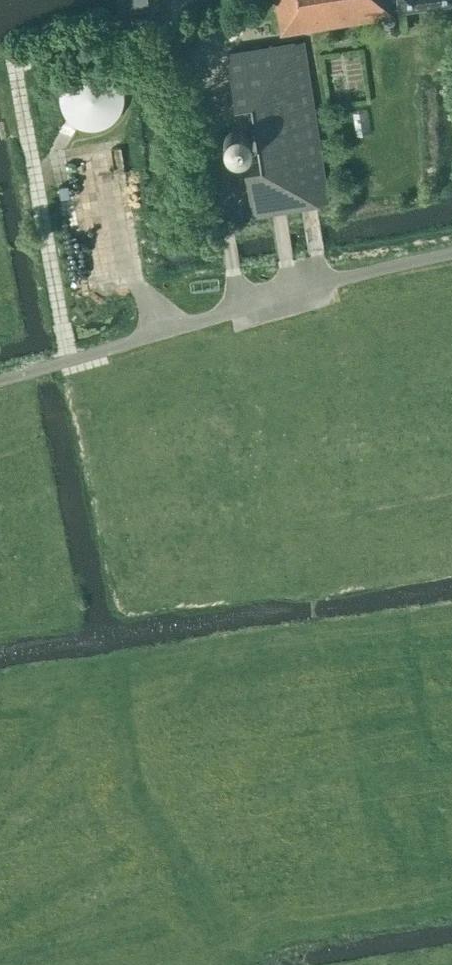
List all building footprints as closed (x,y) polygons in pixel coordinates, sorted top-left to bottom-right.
[(376,16),(377,16),(377,14),(391,12),(391,9),(398,8),(399,10),(451,2),(451,0),(275,0),(281,34),(375,19),(376,16)] [(261,161),(245,163),(252,213),(329,201),(304,40),(227,52),(235,102),(251,99),(256,129),(251,130),(250,128),(249,126),(248,125),(246,124),(244,123),(243,122),(240,121),(239,121),(236,122),(235,122),(232,123),(230,124),(228,126),(226,128),(225,130),(224,132),(224,133),(224,135),(224,137),(224,139),(225,140),(226,142),(227,144),(227,145),(229,147),(231,148),(234,149),(236,150),(239,150),(242,150),(244,149),(246,148),(248,146),(250,144),(251,143),(252,141),(252,140),(252,138),(253,137),(253,136),(257,135),(261,161)] [(96,71),(91,71),(86,71),(81,72),(77,74),(73,77),(69,81),(66,85),(64,89),(63,94),(63,99),(63,104),(64,108),(66,113),(69,117),(73,120),(77,123),(81,125),(86,127),(91,127),(96,127),(101,125),(105,123),(109,120),(112,117),(115,113),(117,108),(119,104),(119,99),(119,94),(117,89),(115,85),(113,81),(109,77),(105,74),(101,72),(96,71)]
